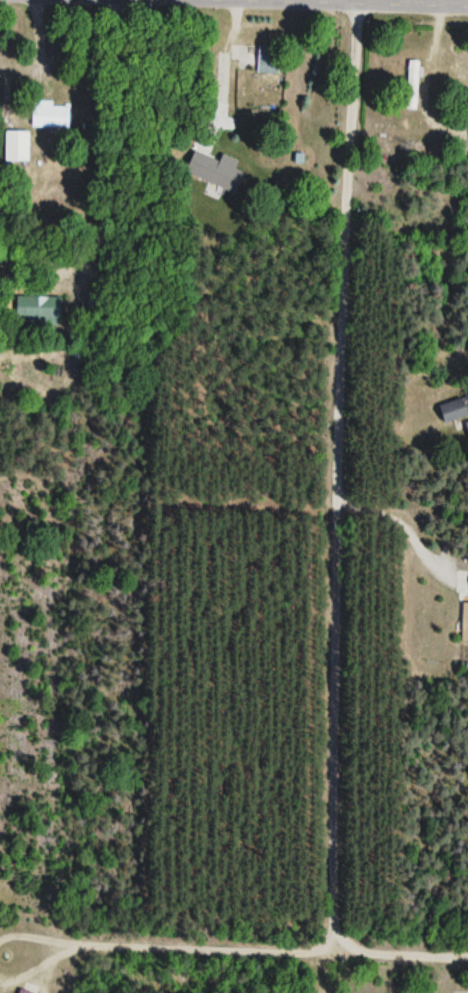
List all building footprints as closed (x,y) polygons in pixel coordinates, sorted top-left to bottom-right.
[(277,81),(277,47),(259,47),(259,81),(277,81)] [(229,54),(218,54),(217,103),(227,104),(228,78),(236,78),(237,62),(229,61),(229,54)] [(406,109),(417,109),(417,61),(406,61),(406,109)] [(32,126),(65,126),(65,107),(32,107),(32,126)] [(29,132),(5,132),(5,161),(29,161),(29,132)] [(439,407),(444,424),(467,417),(467,412),(464,399),(439,407)]
